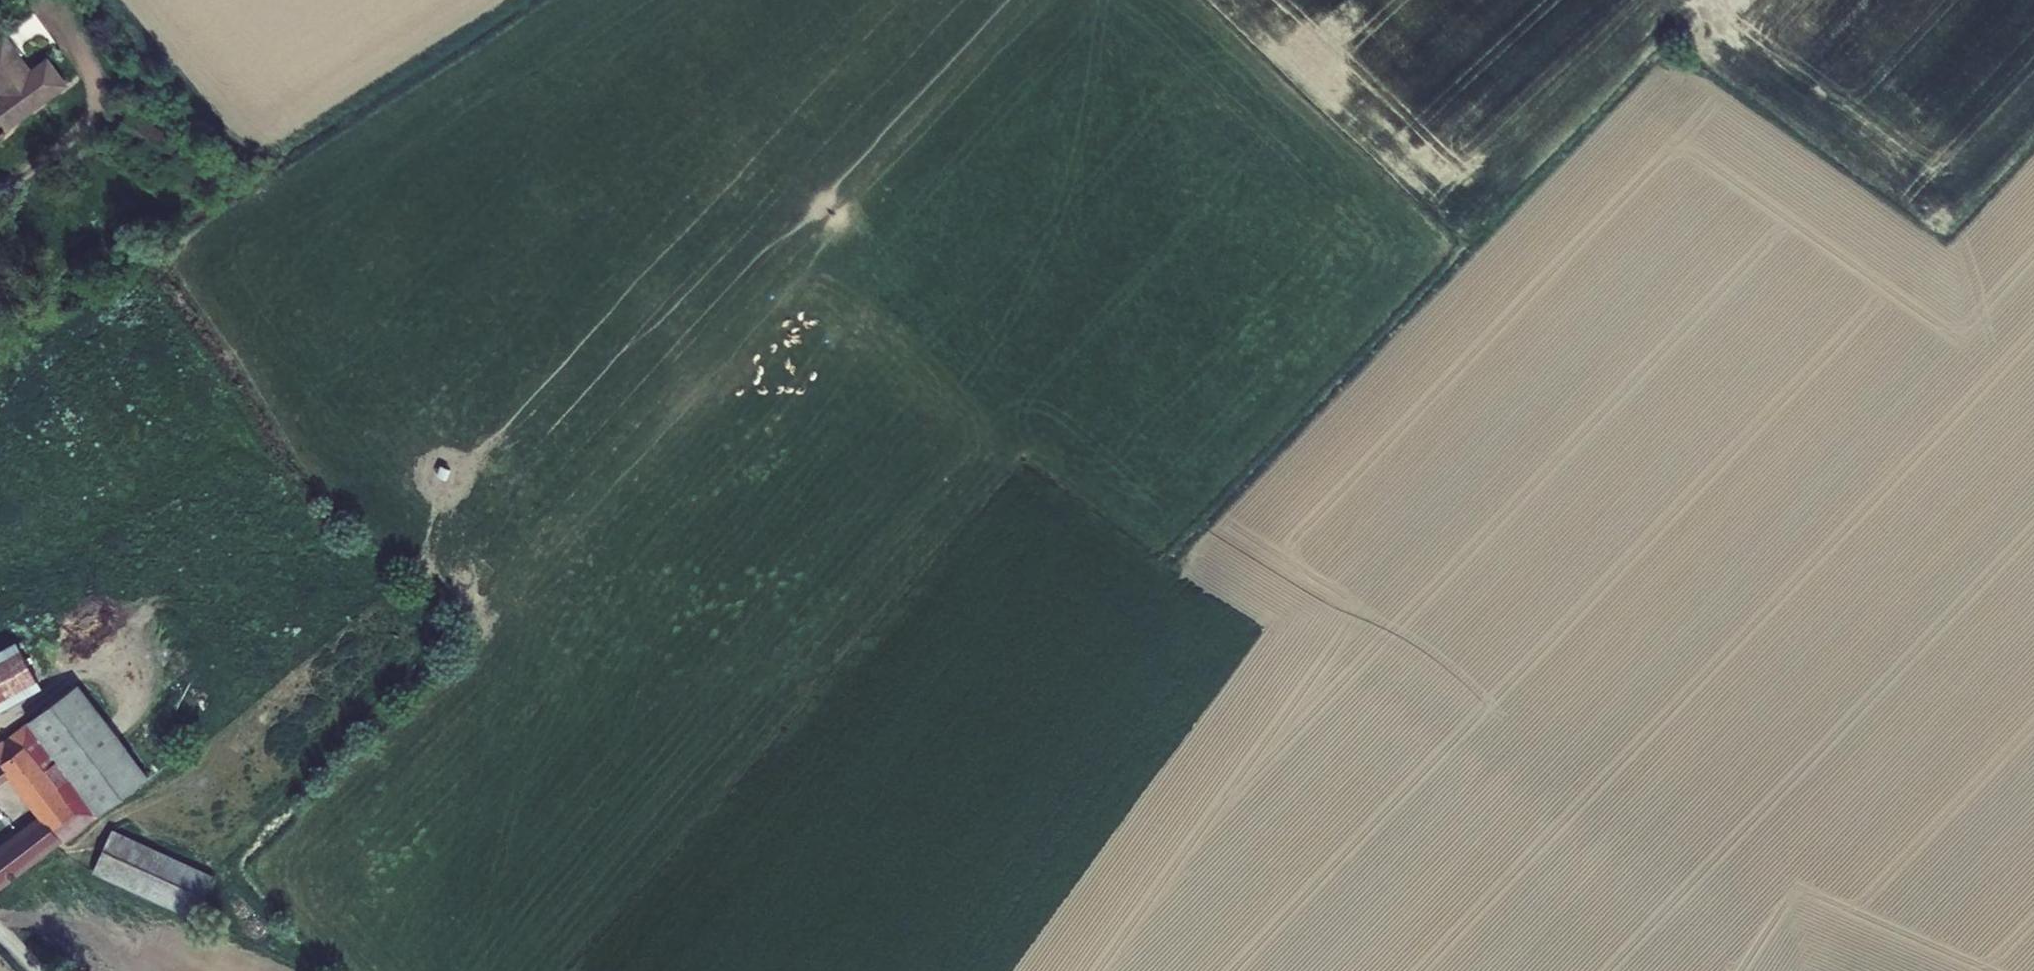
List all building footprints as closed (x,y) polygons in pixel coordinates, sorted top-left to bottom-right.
[(17,60),(0,35),(0,109),(51,72),(34,47),(17,60)] [(0,639),(0,696),(31,678),(8,634),(0,639)] [(48,829),(51,834),(137,770),(67,677),(0,727),(0,768),(2,767),(34,811),(0,835),(0,867),(48,829)] [(202,869),(100,822),(82,862),(184,909),(202,869)]
